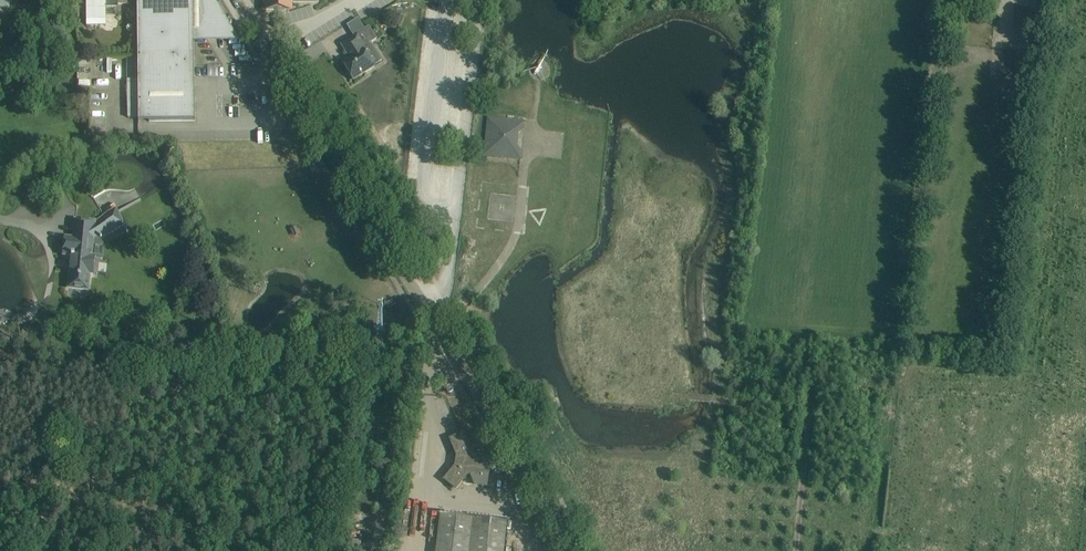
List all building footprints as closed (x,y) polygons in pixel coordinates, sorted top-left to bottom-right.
[(86,26),(106,26),(105,7),(118,7),(118,4),(130,4),(130,0),(86,0),(86,26)] [(138,122),(195,121),(193,0),(137,0),(138,122)] [(262,9),(286,9),(286,1),(312,1),(312,0),(262,0),(262,9)] [(1030,12),(1051,14),(1053,0),(1032,0),(1030,12)] [(353,80),(374,67),(363,49),(366,47),(358,34),(341,45),(347,54),(347,55),(348,55),(350,58),(342,63),(353,80)] [(1047,35),(1034,34),(1033,52),(1033,53),(1037,53),(1045,54),(1047,35)] [(487,118),(483,157),(522,161),(522,158),(522,152),(517,147),(518,134),(524,130),(525,125),(526,125),(526,121),(487,118)] [(90,151),(90,138),(76,138),(76,151),(90,151)] [(66,238),(64,255),(72,256),(71,259),(74,260),(73,269),(70,269),(68,288),(79,289),(88,290),(89,274),(93,274),(94,257),(91,257),(93,242),(95,242),(125,225),(117,211),(106,218),(93,196),(77,206),(75,219),(74,233),(73,239),(66,238)] [(15,354),(7,355),(8,365),(16,364),(15,354)] [(474,486),(485,487),(489,460),(478,458),(469,452),(463,436),(452,440),(458,456),(457,467),(446,480),(456,487),(466,474),(469,473),(474,486)] [(439,514),(439,515),(441,515),(437,550),(504,550),(507,522),(508,523),(508,522),(439,514)]
